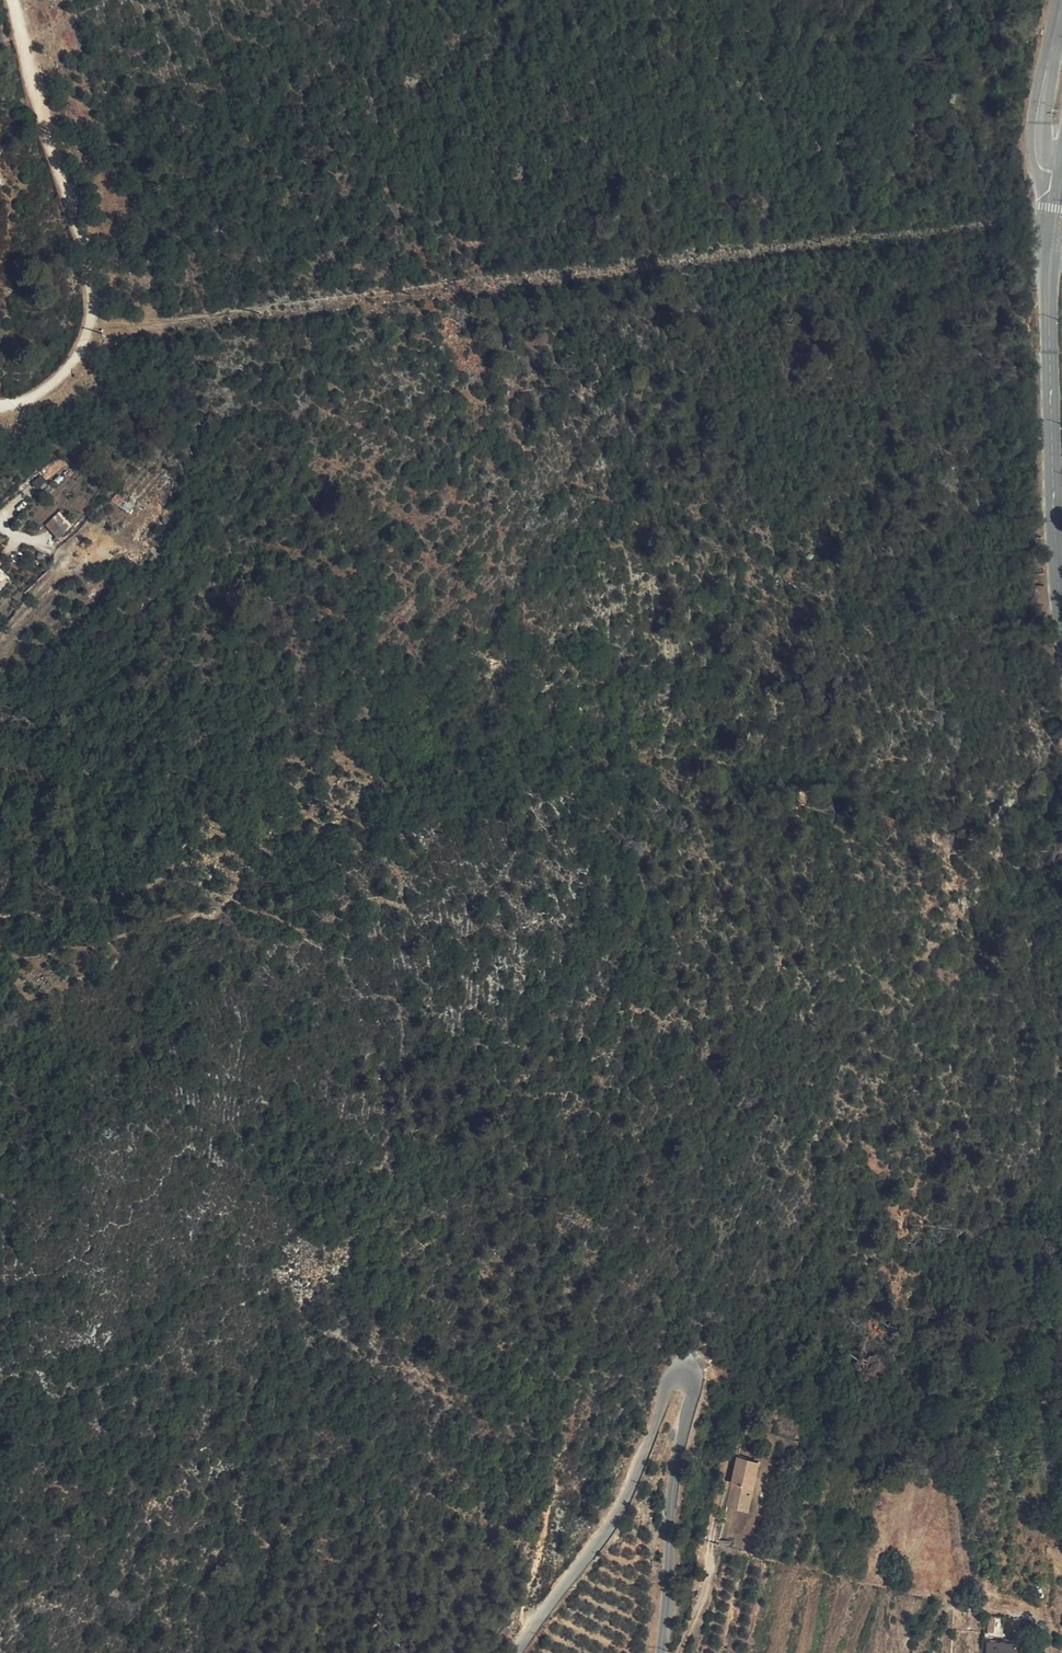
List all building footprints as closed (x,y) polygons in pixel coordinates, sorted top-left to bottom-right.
[(17,548),(37,557),(39,552),(19,544),(17,548)] [(736,1496),(733,1509),(748,1513),(759,1462),(737,1458),(729,1495),(736,1496)] [(736,1496),(729,1495),(726,1508),(733,1509),(736,1496)] [(1017,1644),(988,1643),(988,1652),(1017,1652),(1017,1644)]
